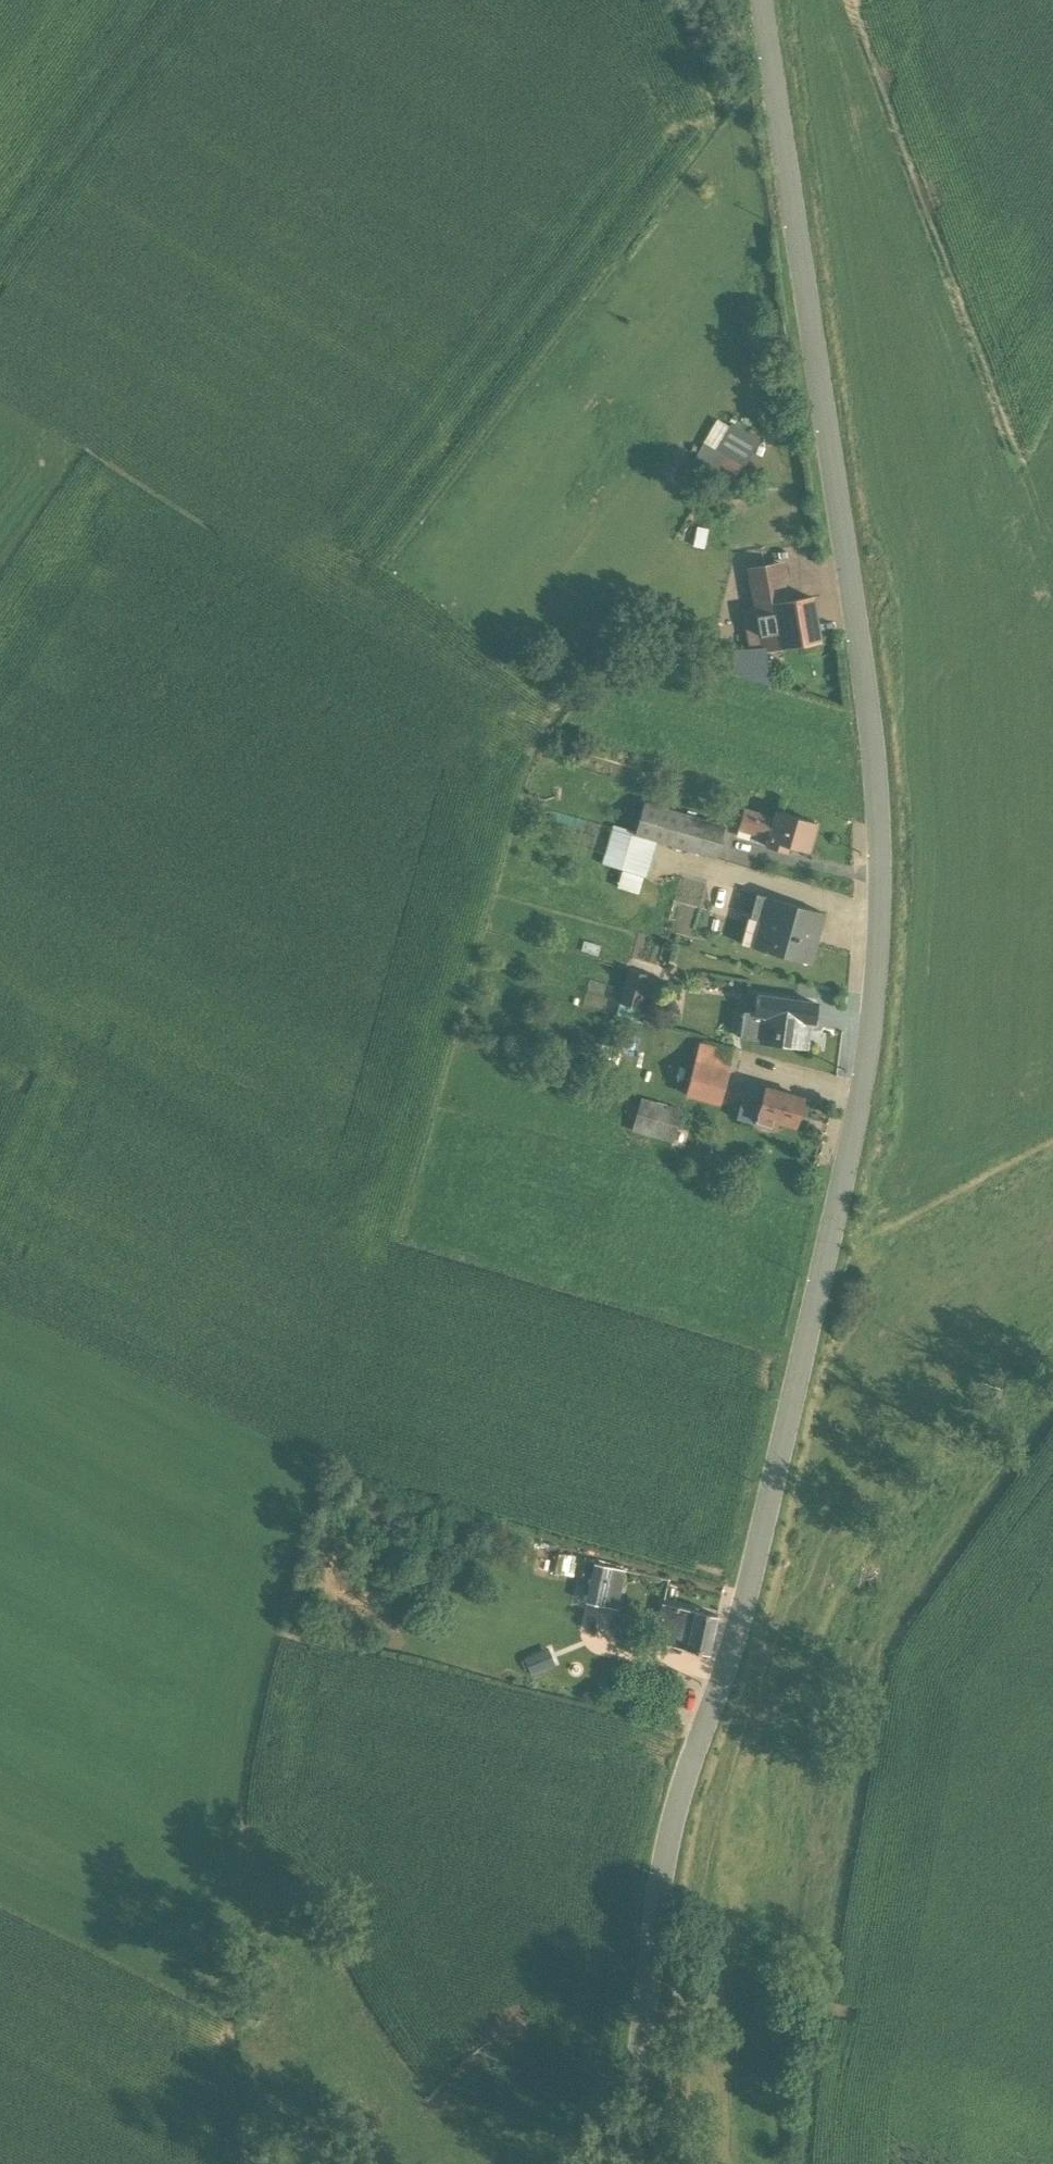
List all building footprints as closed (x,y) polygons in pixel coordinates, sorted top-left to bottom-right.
[(732,429),(717,421),(704,443),(719,452),(732,429)] [(740,467),(724,457),(706,487),(722,497),(740,467)] [(787,601),(782,579),(780,565),(764,567),(746,571),(752,608),(740,611),(746,650),(733,653),(735,675),(765,684),(764,651),(817,641),(810,598),(787,601)] [(724,826),(643,803),(634,833),(715,857),(724,826)] [(742,810),(736,832),(765,841),(764,847),(784,852),(786,846),(806,852),(814,823),(774,812),(771,820),(742,810)] [(617,888),(638,894),(643,878),(645,878),(656,840),(611,826),(600,865),(621,871),(617,888)] [(746,918),(739,946),(746,947),(810,964),(824,914),(755,895),(748,919),(746,918)] [(694,908),(691,938),(706,940),(710,910),(694,908)] [(641,1018),(650,970),(627,965),(618,1013),(641,1018)] [(744,996),(738,1038),(756,1040),(756,1043),(807,1050),(811,1023),(813,1023),(816,1001),(755,993),(754,997),(744,996)] [(718,1106),(734,1049),(729,1047),(728,1051),(698,1043),(683,1096),(718,1106)] [(745,1083),(735,1119),(773,1130),(776,1121),(793,1126),(801,1098),(745,1083)] [(631,1132),(673,1143),(681,1110),(640,1099),(631,1132)] [(625,1570),(592,1563),(584,1602),(616,1609),(625,1570)] [(652,1641),(712,1656),(721,1617),(661,1604),(652,1641)] [(525,1655),(533,1674),(557,1664),(549,1646),(525,1655)]
